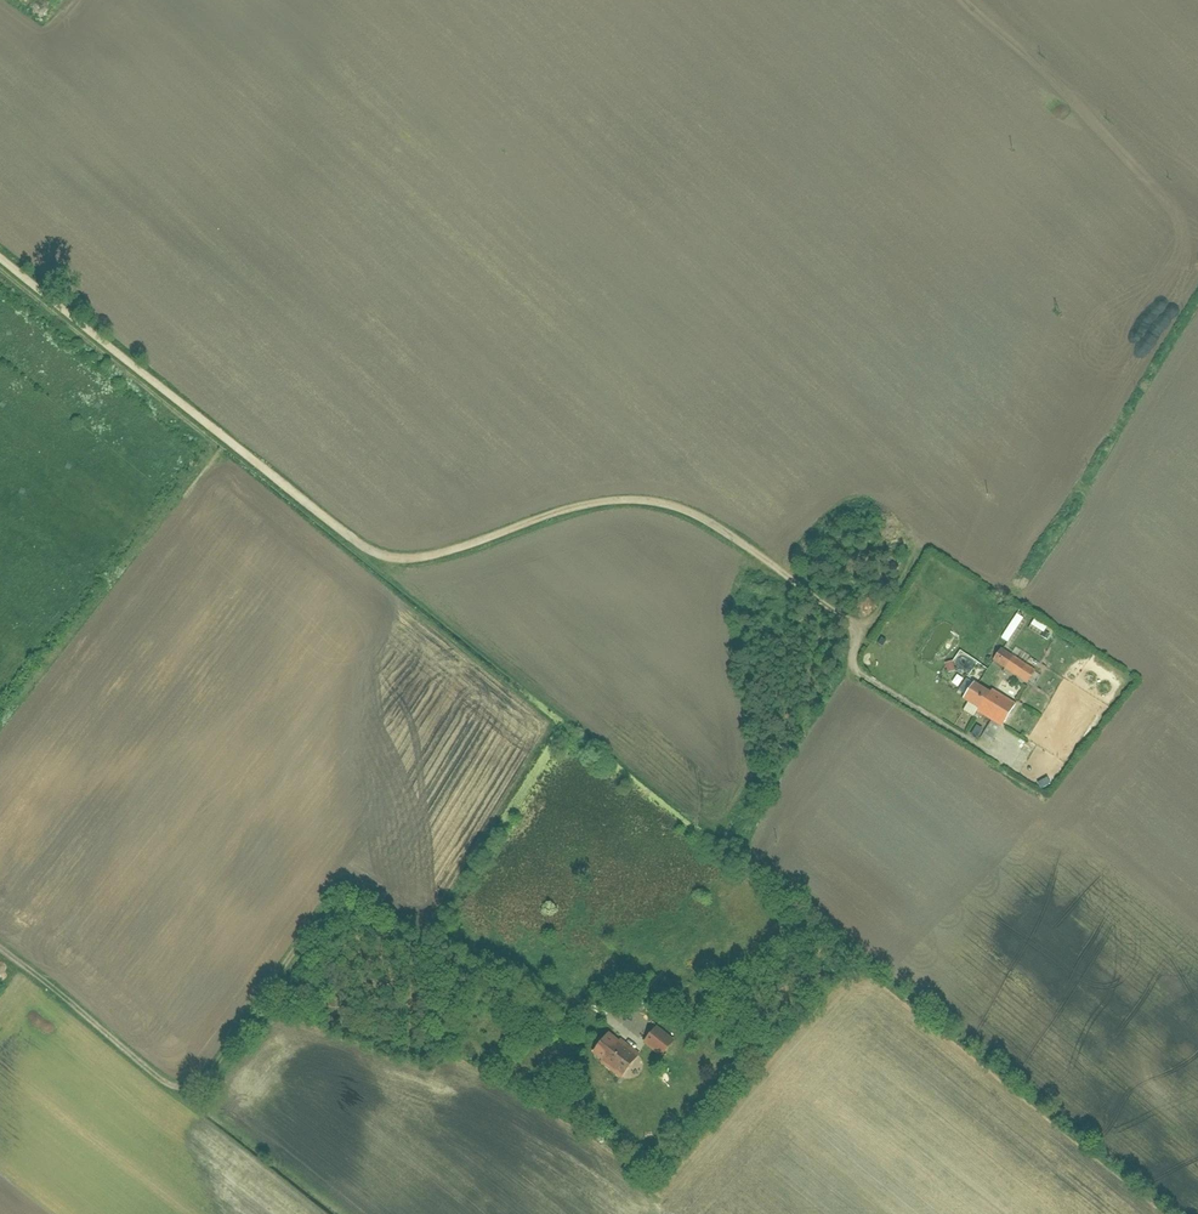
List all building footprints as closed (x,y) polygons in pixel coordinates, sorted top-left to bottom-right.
[(1006,645),(994,662),(1028,686),(1039,669),(1006,645)] [(977,680),(962,704),(1005,730),(1019,706),(977,680)] [(658,1028),(645,1045),(663,1058),(676,1041),(658,1028)] [(609,1034),(592,1057),(622,1080),(639,1057),(609,1034)]
